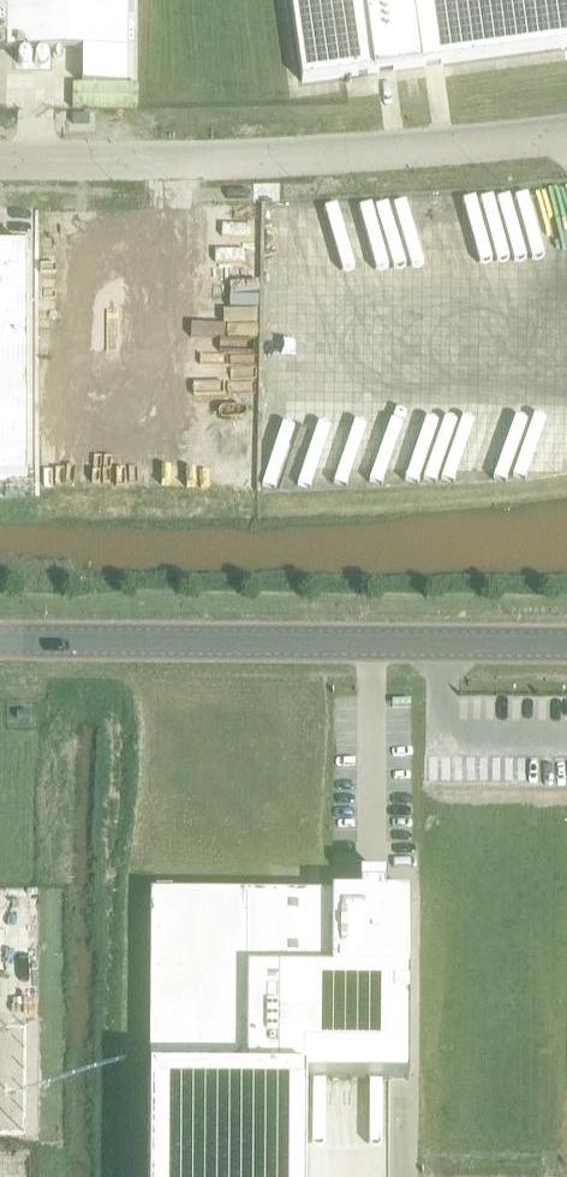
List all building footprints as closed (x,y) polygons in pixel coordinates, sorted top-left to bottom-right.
[(6,25),(6,49),(81,50),(81,85),(126,85),(127,0),(0,0),(0,25),(6,25)] [(301,82),(566,46),(566,0),(290,0),(301,82)] [(89,114),(71,114),(71,123),(89,124),(89,114)] [(26,479),(26,248),(0,248),(0,479),(26,479)] [(309,870),(309,883),(319,883),(319,870),(309,870)] [(304,1080),(390,1081),(390,1080),(408,1080),(409,915),(413,915),(413,913),(409,913),(409,896),(385,896),(385,879),(358,879),(358,896),(270,895),(150,894),(148,1176),(303,1176),(304,1080)] [(25,1132),(26,1024),(0,1024),(0,1132),(25,1132)]
